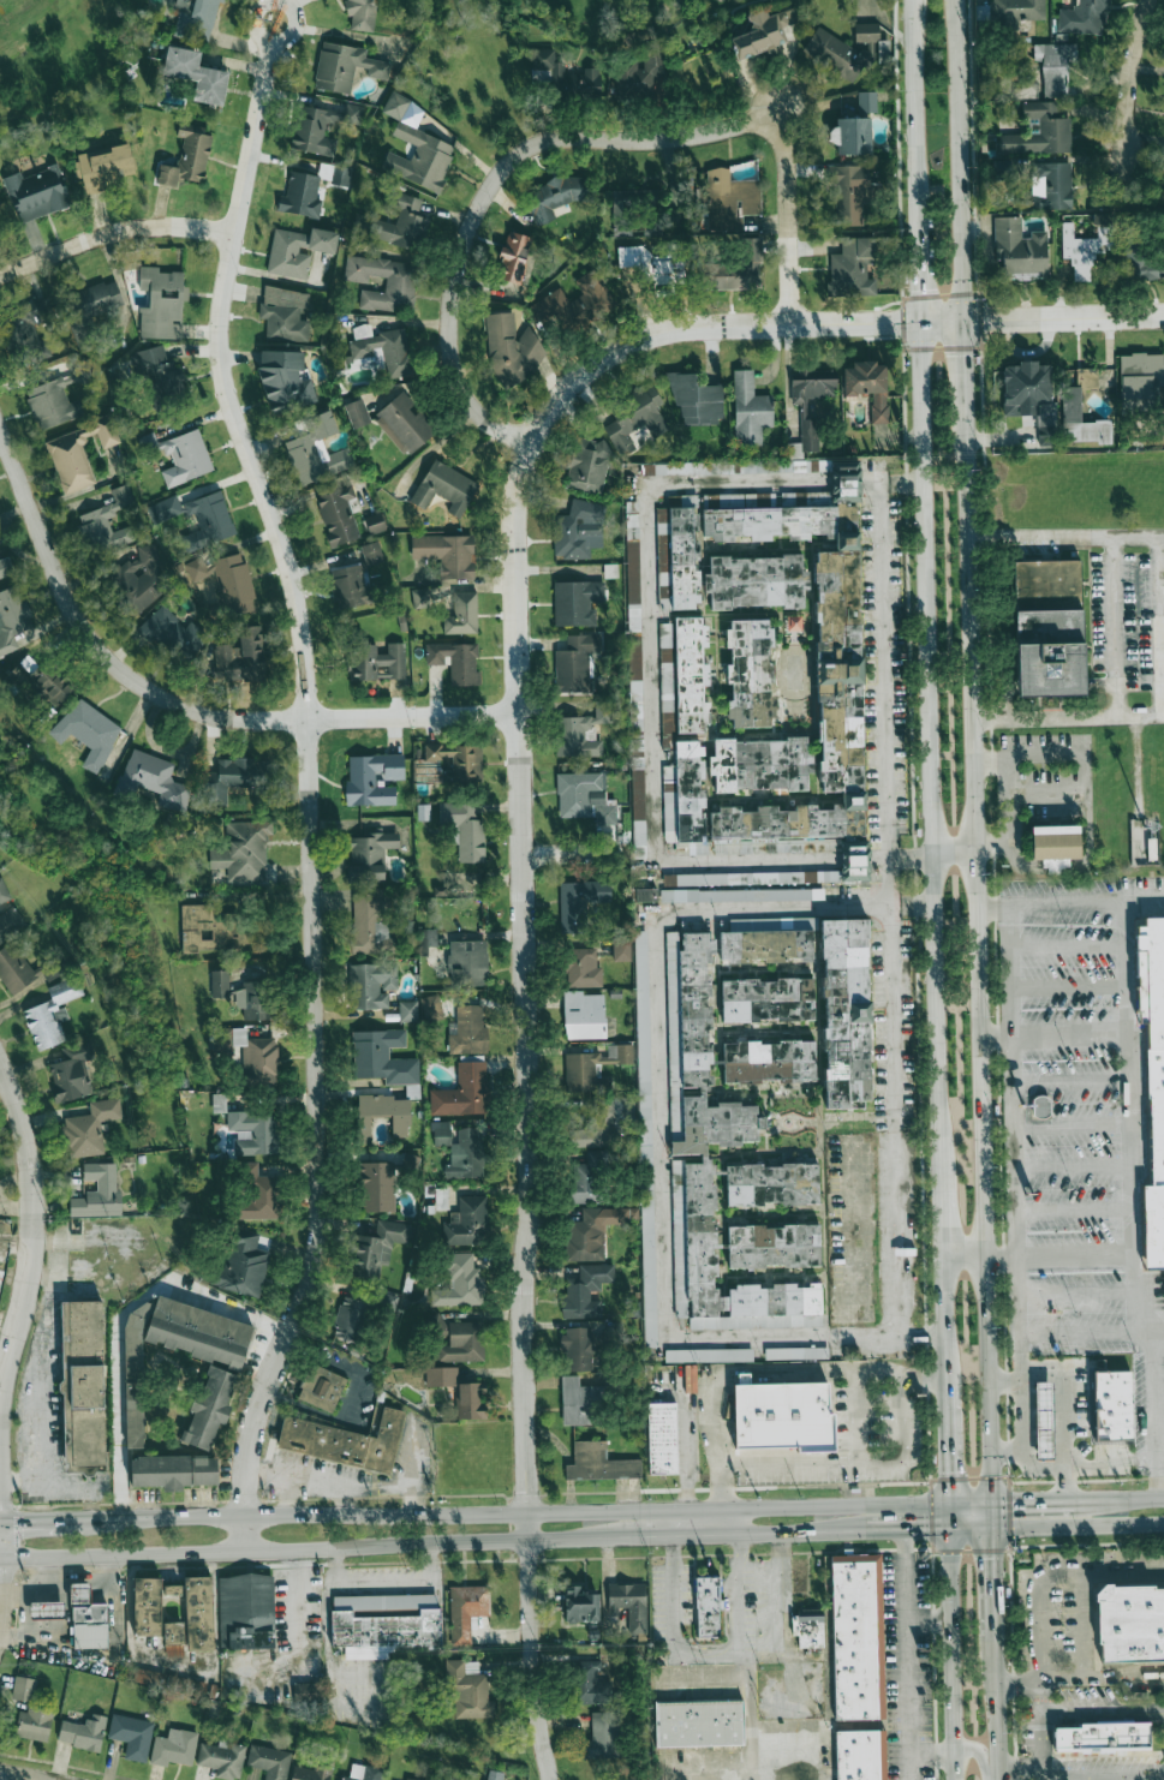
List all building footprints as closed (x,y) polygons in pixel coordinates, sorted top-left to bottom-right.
[(201,41),(210,0),(194,0),(193,2),(184,0),(176,0),(173,12),(178,13),(173,35),(201,41)] [(375,7),(371,0),(346,0),(345,1),(345,11),(350,19),(350,30),(374,31),(375,7)] [(1044,0),(993,0),(993,24),(1045,22),(1044,0)] [(1107,34),(1108,0),(1079,0),(1078,8),(1058,7),(1058,32),(1107,34)] [(730,37),(736,59),(764,52),(765,56),(778,53),(776,44),(785,42),(781,27),(798,23),(794,8),(767,15),(765,9),(746,14),(751,32),(730,37)] [(879,40),(878,23),(854,23),(854,43),(877,43),(877,62),(890,61),(889,40),(879,40)] [(802,52),(853,81),(867,57),(816,27),(802,52)] [(390,62),(365,58),(366,48),(321,42),(314,89),(350,94),(354,66),(367,69),(366,76),(387,79),(390,62)] [(1076,44),(1039,44),(1039,53),(1042,53),(1043,97),(1066,97),(1066,61),(1076,61),(1076,44)] [(223,105),(228,71),(198,66),(200,51),(166,46),(162,75),(196,80),(193,101),(223,105)] [(600,96),(600,68),(583,68),(583,74),(564,74),(564,61),(554,61),(554,49),(530,49),(530,78),(553,78),(553,97),(600,96)] [(616,98),(666,96),(664,49),(641,50),(641,62),(614,63),(616,98)] [(400,123),(410,99),(391,91),(382,113),(398,119),(392,135),(416,145),(410,160),(387,151),(380,168),(437,192),(457,146),(400,123)] [(876,91),(857,92),(858,113),(876,112),(876,91)] [(1071,152),(1070,118),(1057,118),(1057,101),(1022,102),(1022,119),(1038,119),(1038,133),(997,134),(998,153),(1071,152)] [(298,105),(291,149),(335,156),(337,139),(324,137),(327,119),(360,125),(363,106),(345,103),(344,112),(298,105)] [(870,118),(831,118),(832,145),(837,144),(837,155),(870,154),(870,118)] [(211,136),(203,135),(204,128),(179,123),(177,136),(183,137),(178,167),(159,164),(156,183),(175,186),(177,178),(204,182),(211,136)] [(135,173),(129,143),(109,147),(110,152),(89,156),(88,152),(74,155),(78,178),(81,178),(84,195),(103,191),(101,179),(135,173)] [(1072,209),(1071,162),(1031,163),(1032,210),(1072,209)] [(347,187),(351,168),(334,164),(330,183),(347,187)] [(71,207),(58,165),(21,176),(20,172),(3,177),(17,223),(71,207)] [(868,165),(829,166),(829,184),(834,184),(835,225),(862,224),(862,201),(879,201),(879,183),(869,183),(868,165)] [(759,179),(729,181),(729,168),(705,169),(708,230),(739,228),(738,215),(761,214),(759,179)] [(320,175),(289,171),(286,196),(279,195),(277,212),(319,217),(321,199),(316,199),(320,175)] [(588,177),(566,176),(527,189),(527,202),(535,225),(538,225),(553,220),(553,208),(578,199),(583,199),(588,198),(588,178),(588,177)] [(658,189),(611,190),(612,211),(658,210),(658,189)] [(422,198),(399,193),(392,223),(374,219),(369,238),(421,250),(428,218),(418,215),(422,198)] [(1112,213),(1095,213),(1095,238),(1073,239),(1073,222),(1062,222),(1062,259),(1072,259),(1073,281),(1092,281),(1092,251),(1113,251),(1112,213)] [(1047,233),(1021,233),(1021,217),(996,217),(996,279),(1047,279),(1047,233)] [(1144,257),(1144,221),(1124,221),(1124,278),(1163,278),(1163,257),(1144,257)] [(630,235),(630,225),(613,226),(613,235),(630,235)] [(266,273),(307,279),(311,255),(298,253),(299,248),(335,253),(338,232),(310,228),(309,234),(273,229),(266,273)] [(532,237),(507,231),(495,278),(520,284),(532,237)] [(830,296),(875,296),(875,278),(867,278),(867,260),(874,260),(874,237),(840,237),(840,253),(830,253),(830,296)] [(761,289),(760,238),(740,238),(740,265),(701,266),(702,289),(761,289)] [(617,247),(618,268),(653,267),(654,295),(673,294),(672,284),(684,283),(683,243),(667,243),(667,256),(648,257),(648,246),(617,247)] [(417,262),(346,257),(344,280),(369,282),(369,276),(386,277),(385,291),(360,289),(359,308),(413,312),(417,262)] [(181,339),(182,302),(188,302),(188,286),(182,286),(183,272),(159,272),(159,267),(140,266),(139,290),(149,291),(149,307),(141,307),(140,338),(181,339)] [(559,287),(527,308),(538,326),(552,317),(561,331),(589,314),(594,322),(617,308),(593,269),(574,281),(582,294),(568,302),(559,287)] [(76,293),(86,318),(124,304),(114,279),(76,293)] [(310,293),(264,286),(258,318),(267,320),(265,336),(306,343),(310,321),(298,319),(300,308),(307,309),(310,293)] [(49,301),(0,312),(0,314),(8,350),(31,345),(34,360),(49,357),(45,340),(38,341),(34,324),(53,320),(49,301)] [(487,314),(493,377),(549,371),(546,345),(531,346),(531,338),(516,340),(513,311),(487,314)] [(413,374),(403,328),(372,334),(370,323),(351,327),(354,340),(348,341),(352,361),(383,355),(388,379),(413,374)] [(132,351),(137,381),(149,379),(155,414),(165,412),(163,397),(184,393),(178,360),(166,362),(163,346),(132,351)] [(303,352),(260,350),(259,373),(270,415),(317,403),(310,378),(301,380),(299,371),(302,370),(303,352)] [(1119,354),(1120,417),(1158,416),(1157,386),(1163,386),(1163,353),(1119,354)] [(887,423),(886,363),(842,364),(843,396),(871,395),(871,424),(887,423)] [(1002,364),(1003,416),(1037,416),(1038,446),(1053,446),(1052,363),(1002,364)] [(40,430),(83,415),(78,399),(68,403),(63,387),(87,379),(82,365),(73,368),(74,372),(26,389),(40,430)] [(1096,368),(1075,369),(1076,388),(1097,388),(1096,368)] [(762,445),(762,427),(773,426),(772,395),(753,395),(753,369),(733,370),(734,446),(762,445)] [(836,398),(835,369),(791,370),(791,404),(801,404),(802,452),(819,452),(818,419),(807,419),(806,398),(836,398)] [(695,373),(670,373),(670,405),(680,405),(680,422),(723,421),(723,385),(695,386),(695,373)] [(627,434),(645,424),(653,437),(668,429),(656,407),(663,404),(652,385),(611,408),(617,419),(603,427),(620,458),(636,449),(627,434)] [(1111,421),(1081,421),(1081,387),(1063,387),(1063,442),(1111,442),(1111,421)] [(408,457),(435,431),(412,406),(414,403),(402,390),(372,418),(408,457)] [(369,424),(363,399),(345,403),(351,428),(369,424)] [(354,468),(348,448),(327,455),(321,438),(338,432),(330,410),(301,420),(306,434),(284,442),(299,486),(354,468)] [(45,438),(63,495),(95,484),(81,441),(98,436),(102,449),(120,443),(111,417),(45,438)] [(167,488),(214,470),(197,428),(159,443),(164,456),(170,453),(175,465),(160,471),(167,488)] [(603,495),(613,445),(575,437),(565,487),(603,495)] [(870,883),(870,859),(868,838),(856,838),(856,835),(865,834),(864,807),(866,807),(865,788),(862,788),(860,680),(862,680),(862,653),(860,653),(856,546),(859,546),(859,528),(856,528),(856,502),(849,503),(849,500),(860,500),(860,480),(859,458),(641,465),(641,476),(830,471),(830,480),(831,490),(781,491),(782,506),(776,506),(775,491),(704,494),(705,538),(712,537),(712,543),(734,542),(734,537),(751,536),(751,542),(772,540),(771,536),(789,534),(789,540),(810,539),(810,532),(825,532),(826,538),(835,537),(836,549),(817,550),(817,560),(813,560),(814,580),(817,580),(818,599),(814,599),(814,620),(818,620),(819,638),(816,639),(816,649),(830,649),(830,655),(816,655),(817,698),(820,698),(820,718),(818,718),(818,737),(820,737),(822,758),(819,758),(819,778),(822,778),(822,792),(841,790),(842,801),(834,802),(834,808),(817,808),(817,804),(795,804),(795,810),(778,811),(777,805),(757,805),(757,811),(740,811),(740,806),(718,806),(718,811),(710,812),(711,834),(706,834),(705,817),(700,817),(700,807),(705,807),(705,789),(700,788),(699,778),(705,778),(704,759),(699,759),(699,755),(704,754),(704,745),(699,745),(698,740),(675,740),(675,733),(705,733),(705,723),(710,723),(709,701),(703,701),(703,685),(709,685),(709,663),(703,663),(703,646),(708,646),(708,625),(702,625),(702,615),(675,616),(675,610),(696,609),(696,603),(700,603),(699,572),(694,572),(694,561),(699,561),(699,543),(693,543),(693,532),(698,532),(698,515),(693,515),(693,507),(698,507),(698,494),(668,495),(668,508),(656,508),(658,611),(669,611),(669,623),(659,623),(663,748),(667,748),(667,757),(675,757),(675,765),(663,765),(664,842),(675,842),(675,855),(711,855),(711,844),(712,844),(712,854),(840,852),(840,860),(841,871),(663,874),(663,885),(842,883),(842,879),(846,879),(846,884),(870,883)] [(478,483),(433,459),(410,502),(425,510),(434,493),(451,502),(447,511),(460,518),(478,483)] [(134,541),(129,526),(111,532),(106,516),(135,507),(128,484),(111,489),(115,503),(78,515),(91,555),(134,541)] [(360,538),(353,514),(350,515),(346,501),(356,498),(352,485),(315,495),(330,547),(360,538)] [(236,534),(220,490),(180,504),(177,495),(146,506),(153,525),(193,510),(200,530),(180,537),(186,553),(236,534)] [(590,558),(590,548),(603,548),(603,501),(570,502),(570,515),(553,515),(554,559),(590,558)] [(626,502),(634,859),(646,859),(638,502),(626,502)] [(365,518),(370,535),(385,530),(380,513),(365,518)] [(411,559),(440,559),(440,579),(473,580),(474,536),(412,535),(411,559)] [(383,565),(379,542),(361,544),(364,564),(329,569),(334,608),(378,602),(376,586),(365,587),(362,568),(383,565)] [(137,553),(138,553),(109,579),(139,613),(170,585),(154,567),(163,559),(148,543),(137,553)] [(709,555),(710,572),(704,572),(704,591),(711,591),(711,609),(730,609),(730,607),(783,605),(783,608),(804,607),(802,589),(808,589),(808,571),(802,571),(802,552),(782,554),(782,556),(730,557),(730,555),(709,555)] [(186,561),(190,580),(217,574),(226,616),(255,610),(244,554),(203,562),(203,558),(186,561)] [(14,573),(8,556),(0,559),(0,578),(14,573)] [(1014,561),(1016,695),(1084,694),(1080,560),(1014,561)] [(594,625),(594,602),(605,601),(604,581),(553,582),(554,626),(594,625)] [(0,617),(0,656),(19,650),(14,634),(33,628),(20,586),(0,592),(0,616),(0,617)] [(412,589),(413,608),(427,607),(426,588),(412,589)] [(477,591),(453,592),(453,616),(443,616),(444,634),(477,634),(477,591)] [(141,625),(183,666),(210,638),(191,620),(184,627),(161,604),(141,625)] [(787,616),(787,631),(801,631),(801,615),(787,616)] [(771,724),(770,716),(775,716),(775,697),(770,697),(769,681),(774,680),(772,662),(769,662),(769,646),(774,646),(772,627),(769,627),(768,619),(730,620),(730,628),(726,628),(727,646),(732,646),(732,663),(727,663),(727,682),(732,681),(733,698),(727,698),(728,717),(733,717),(733,725),(771,724)] [(238,626),(239,645),(214,646),(215,681),(263,679),(261,626),(238,626)] [(555,693),(592,692),(591,653),(601,652),(600,634),(566,635),(566,650),(555,650),(555,693)] [(405,680),(405,643),(386,643),(386,654),(377,653),(377,644),(348,644),(348,679),(405,680)] [(476,643),(426,644),(426,665),(449,665),(449,686),(480,685),(480,672),(477,672),(476,643)] [(19,662),(29,673),(37,666),(27,655),(19,662)] [(30,681),(16,666),(5,676),(21,693),(31,683),(54,708),(73,690),(49,663),(30,681)] [(124,729),(76,697),(50,736),(62,744),(68,733),(91,749),(81,764),(94,774),(124,729)] [(557,756),(602,757),(602,740),(594,740),(595,723),(616,723),(616,701),(594,701),(594,717),(557,717),(557,756)] [(714,737),(715,754),(709,755),(709,773),(715,773),(715,793),(736,792),(736,788),(787,787),(787,790),(808,790),(807,771),(813,771),(812,752),(807,752),(806,734),(786,735),(786,737),(734,739),(734,736),(714,737)] [(184,812),(191,786),(170,780),(175,761),(129,749),(118,792),(136,797),(139,787),(160,793),(157,805),(184,812)] [(346,756),(347,806),(395,805),(395,787),(376,787),(375,779),(404,778),(403,755),(346,756)] [(226,804),(227,785),(259,786),(259,758),(218,758),(218,772),(205,772),(205,804),(226,804)] [(596,817),(596,826),(616,825),(616,799),(605,799),(605,773),(557,773),(558,818),(596,817)] [(438,803),(439,822),(457,822),(458,863),(485,862),(484,819),(476,820),(475,802),(438,803)] [(266,883),(266,834),(272,834),(272,822),(228,821),(228,845),(209,845),(209,868),(227,868),(227,883),(266,883)] [(1031,825),(1031,859),(1079,859),(1079,825),(1031,825)] [(384,882),(384,849),(399,849),(399,834),(348,834),(349,883),(384,882)] [(11,895),(0,878),(0,902),(11,895)] [(559,882),(561,934),(586,934),(585,904),(611,903),(610,881),(559,882)] [(352,893),(350,953),(389,954),(390,889),(372,888),(372,893),(352,893)] [(637,888),(637,901),(656,901),(656,888),(637,888)] [(825,889),(661,890),(661,902),(825,901),(825,889)] [(181,905),(182,951),(225,950),(224,921),(214,922),(214,904),(181,905)] [(26,926),(13,906),(0,915),(0,943),(26,926)] [(1144,914),(1144,922),(1136,922),(1138,1022),(1147,1022),(1151,1184),(1142,1184),(1144,1268),(1163,1268),(1163,914),(1144,914)] [(868,916),(868,936),(866,936),(867,997),(872,997),(872,1007),(876,1007),(876,1014),(872,1014),(873,1050),(868,1050),(868,1069),(873,1069),(875,1095),(870,1095),(870,1098),(862,1098),(862,1105),(826,1106),(826,1088),(825,1088),(824,1067),(828,1067),(826,1049),(824,1049),(824,1026),(826,1026),(825,996),(823,996),(822,975),(825,975),(824,956),(822,956),(820,930),(813,931),(813,956),(812,956),(812,961),(801,961),(801,956),(787,956),(787,962),(765,962),(765,957),(752,957),(752,962),(728,962),(728,957),(721,958),(721,932),(730,931),(730,920),(868,916)] [(423,945),(436,944),(435,930),(422,930),(423,945)] [(634,930),(644,1343),(656,1343),(647,930),(634,930)] [(709,931),(665,932),(671,1154),(700,1153),(702,1163),(685,1163),(685,1159),(671,1160),(675,1316),(691,1316),(691,1328),(822,1325),(820,1282),(810,1283),(810,1288),(795,1288),(795,1283),(774,1284),(774,1288),(758,1289),(758,1283),(735,1284),(735,1288),(728,1288),(728,1295),(720,1295),(720,1288),(714,1288),(714,1276),(717,1276),(717,1253),(712,1253),(712,1248),(717,1248),(716,1218),(712,1218),(712,1208),(716,1208),(715,1184),(711,1184),(711,1173),(715,1173),(715,1164),(710,1164),(710,1159),(708,1159),(706,1141),(718,1141),(718,1146),(741,1145),(741,1141),(758,1140),(758,1128),(766,1128),(765,1115),(758,1116),(757,1104),(740,1104),(740,1100),(717,1100),(717,1105),(706,1105),(706,1091),(709,1091),(709,1085),(714,1085),(714,1074),(709,1074),(708,1063),(712,1063),(712,1040),(708,1040),(708,1028),(711,1028),(711,1002),(715,1002),(714,973),(706,973),(706,962),(711,962),(710,952),(715,952),(715,938),(709,938),(709,931)] [(630,961),(630,934),(612,935),(613,961),(630,961)] [(448,941),(449,986),(488,985),(487,940),(448,941)] [(37,978),(13,941),(0,950),(0,979),(11,995),(37,978)] [(596,948),(566,949),(566,987),(602,987),(602,966),(596,966),(596,948)] [(396,963),(348,964),(349,1009),(388,1008),(388,990),(397,990),(396,963)] [(211,998),(231,997),(231,991),(229,991),(228,970),(210,971),(211,998)] [(37,1051),(66,1040),(59,1023),(69,1019),(63,1003),(85,995),(77,975),(47,986),(51,1000),(22,1010),(37,1051)] [(721,979),(722,1023),(760,1022),(760,1020),(778,1020),(778,1021),(814,1020),(814,978),(777,979),(777,981),(759,981),(759,978),(721,979)] [(243,1020),(272,1019),(271,981),(242,982),(243,1020)] [(564,991),(565,1039),(605,1039),(605,994),(583,994),(583,991),(564,991)] [(443,1018),(439,994),(420,998),(424,1021),(443,1018)] [(418,1021),(417,1001),(399,1001),(399,1022),(418,1021)] [(488,1053),(487,1027),(483,1028),(482,1005),(456,1005),(457,1035),(448,1035),(449,1054),(488,1053)] [(418,1058),(389,1059),(388,1047),(406,1047),(405,1030),(353,1031),(354,1078),(385,1077),(385,1085),(419,1084),(418,1058)] [(243,1076),(277,1075),(276,1038),(242,1038),(243,1076)] [(723,1043),(724,1082),(738,1082),(738,1083),(760,1083),(760,1080),(771,1080),(771,1086),(780,1086),(780,1082),(817,1081),(816,1040),(800,1040),(800,1039),(778,1039),(778,1043),(760,1043),(760,1039),(738,1039),(738,1041),(723,1043)] [(92,1094),(83,1061),(95,1058),(90,1040),(60,1048),(64,1061),(48,1065),(57,1102),(92,1094)] [(566,1091),(607,1090),(607,1077),(600,1077),(600,1064),(632,1063),(632,1044),(607,1045),(607,1053),(565,1054),(566,1091)] [(430,1115),(487,1114),(486,1062),(457,1062),(457,1090),(429,1090),(430,1115)] [(392,1116),(392,1135),(409,1136),(409,1099),(394,1099),(394,1095),(357,1095),(357,1143),(370,1143),(370,1116),(392,1116)] [(1049,1096),(1032,1097),(1033,1118),(1049,1117),(1049,1096)] [(104,1154),(100,1122),(121,1119),(119,1098),(89,1102),(90,1114),(64,1117),(69,1158),(104,1154)] [(613,1146),(613,1134),(625,1134),(625,1123),(633,1123),(633,1098),(588,1099),(588,1131),(569,1131),(569,1147),(613,1146)] [(227,1113),(227,1131),(235,1131),(236,1155),(278,1154),(277,1112),(227,1113)] [(432,1122),(432,1145),(450,1145),(451,1122),(432,1122)] [(450,1165),(443,1165),(443,1178),(482,1177),(481,1127),(457,1128),(458,1144),(450,1144),(450,1165)] [(608,1174),(607,1150),(586,1151),(586,1164),(570,1164),(570,1203),(597,1203),(597,1175),(608,1174)] [(727,1165),(727,1205),(764,1205),(764,1201),(783,1201),(783,1205),(805,1203),(805,1202),(819,1202),(818,1163),(800,1164),(800,1161),(782,1163),(782,1165),(763,1166),(763,1163),(742,1163),(744,1165),(727,1165)] [(280,1219),(280,1176),(257,1176),(257,1162),(248,1162),(248,1194),(235,1194),(235,1219),(280,1219)] [(394,1211),(394,1162),(362,1162),(362,1211),(394,1211)] [(82,1164),(82,1180),(96,1180),(97,1191),(86,1191),(86,1198),(69,1198),(69,1217),(121,1216),(121,1190),(116,1190),(115,1163),(82,1164)] [(487,1195),(459,1196),(459,1212),(449,1212),(450,1223),(443,1223),(444,1246),(488,1245),(487,1195)] [(567,1261),(604,1260),(604,1225),(628,1224),(628,1219),(637,1219),(637,1208),(581,1209),(581,1221),(566,1221),(567,1261)] [(378,1279),(379,1264),(389,1265),(392,1242),(411,1244),(413,1224),(376,1220),(375,1237),(355,1235),(351,1276),(378,1279)] [(728,1226),(729,1268),(765,1267),(765,1264),(784,1264),(784,1266),(820,1265),(819,1224),(804,1225),(804,1223),(783,1224),(783,1228),(765,1228),(765,1223),(744,1224),(744,1225),(728,1226)] [(259,1235),(232,1229),(223,1272),(214,1270),(211,1286),(260,1297),(270,1252),(256,1249),(259,1235)] [(431,1306),(481,1304),(480,1267),(473,1268),(472,1252),(448,1253),(449,1289),(431,1290),(431,1306)] [(600,1318),(600,1300),(590,1301),(590,1291),(600,1290),(600,1283),(614,1283),(614,1264),(579,1265),(579,1278),(563,1278),(564,1319),(600,1318)] [(254,1325),(156,1296),(143,1340),(227,1365),(226,1368),(240,1373),(254,1325)] [(365,1302),(342,1296),(332,1335),(355,1341),(365,1302)] [(103,1302),(61,1302),(64,1475),(105,1475),(103,1302)] [(126,1448),(145,1448),(143,1306),(124,1307),(126,1448)] [(482,1321),(438,1323),(439,1336),(448,1336),(449,1345),(437,1345),(437,1362),(484,1361),(482,1321)] [(562,1370),(591,1371),(592,1351),(596,1351),(597,1328),(563,1327),(562,1370)] [(844,1346),(844,1358),(859,1358),(859,1345),(844,1346)] [(765,1348),(765,1360),(829,1358),(829,1346),(765,1348)] [(664,1349),(664,1362),(753,1361),(753,1349),(664,1349)] [(330,1413),(347,1379),(312,1362),(296,1397),(330,1413)] [(210,1451),(218,1423),(225,1425),(231,1405),(228,1405),(237,1374),(207,1366),(193,1412),(191,1411),(182,1443),(210,1451)] [(457,1367),(425,1368),(426,1387),(455,1386),(456,1419),(484,1419),(483,1396),(486,1396),(486,1382),(457,1383),(457,1367)] [(1094,1370),(1096,1441),(1133,1440),(1132,1369),(1094,1370)] [(733,1385),(734,1447),(795,1447),(795,1451),(835,1451),(835,1412),(828,1412),(826,1382),(750,1384),(750,1374),(739,1374),(739,1385),(733,1385)] [(562,1425),(603,1424),(602,1386),(579,1386),(579,1375),(561,1376),(562,1425)] [(1052,1382),(1035,1382),(1036,1457),(1053,1457),(1052,1382)] [(676,1403),(647,1403),(649,1475),(677,1474),(676,1403)] [(391,1473),(404,1411),(382,1406),(376,1436),(283,1416),(276,1449),(391,1473)] [(607,1441),(573,1441),(573,1464),(565,1465),(565,1479),(642,1478),(641,1459),(607,1460),(607,1441)] [(218,1484),(217,1455),(130,1457),(130,1487),(163,1486),(163,1492),(184,1491),(183,1485),(218,1484)] [(882,1554),(830,1555),(832,1720),(884,1719),(882,1554)] [(221,1650),(274,1649),(273,1576),(220,1576),(221,1650)] [(132,1578),(133,1636),(165,1636),(165,1645),(185,1645),(185,1650),(214,1650),(213,1577),(183,1577),(183,1584),(163,1585),(163,1577),(132,1578)] [(719,1637),(719,1610),(721,1610),(720,1577),(694,1578),(696,1638),(719,1637)] [(645,1583),(607,1585),(608,1616),(618,1616),(618,1609),(627,1608),(628,1634),(647,1634),(645,1583)] [(107,1605),(90,1605),(90,1584),(71,1584),(72,1650),(107,1650),(107,1605)] [(598,1622),(599,1594),(581,1593),(582,1585),(565,1585),(564,1621),(598,1622)] [(449,1587),(450,1646),(471,1645),(470,1616),(489,1616),(489,1586),(449,1587)] [(1098,1587),(1098,1662),(1163,1662),(1163,1587),(1098,1587)] [(441,1649),(440,1595),(333,1596),(333,1650),(441,1649)] [(64,1602),(29,1602),(29,1619),(64,1619),(64,1602)] [(796,1648),(823,1648),(823,1609),(796,1609),(796,1648)] [(449,1719),(494,1718),(494,1701),(488,1701),(487,1673),(478,1674),(478,1660),(448,1661),(449,1719)] [(572,1662),(573,1704),(612,1703),(611,1681),(599,1681),(598,1661),(572,1662)] [(127,1679),(161,1688),(165,1675),(131,1665),(127,1679)] [(11,1698),(32,1702),(37,1680),(15,1676),(11,1698)] [(293,1682),(293,1702),(318,1702),(319,1683),(293,1682)] [(655,1702),(655,1748),(742,1746),(741,1701),(655,1702)] [(15,1738),(49,1741),(53,1706),(28,1703),(27,1712),(18,1711),(15,1738)] [(583,1759),(620,1758),(619,1710),(591,1711),(592,1740),(583,1740),(583,1759)] [(62,1720),(57,1743),(100,1751),(107,1717),(89,1713),(86,1725),(62,1720)] [(154,1723),(113,1713),(107,1738),(127,1742),(124,1758),(145,1763),(154,1723)] [(1150,1750),(1150,1722),(1053,1722),(1053,1750),(1150,1750)] [(155,1736),(149,1763),(167,1767),(168,1761),(192,1766),(198,1733),(180,1729),(177,1740),(155,1736)] [(887,1730),(835,1730),(836,1779),(887,1779),(887,1730)] [(246,1744),(219,1739),(217,1746),(200,1743),(196,1765),(216,1769),(215,1776),(236,1779),(239,1779),(246,1744)] [(290,1751),(250,1744),(246,1766),(266,1770),(264,1779),(285,1779),(290,1751)] [(292,1766),(290,1779),(329,1779),(332,1759),(315,1756),(313,1769),(292,1766)] [(341,1779),(380,1779),(382,1769),(352,1762),(348,1778),(342,1776),(341,1779)] [(486,1770),(484,1779),(502,1779),(503,1772),(486,1770)]
